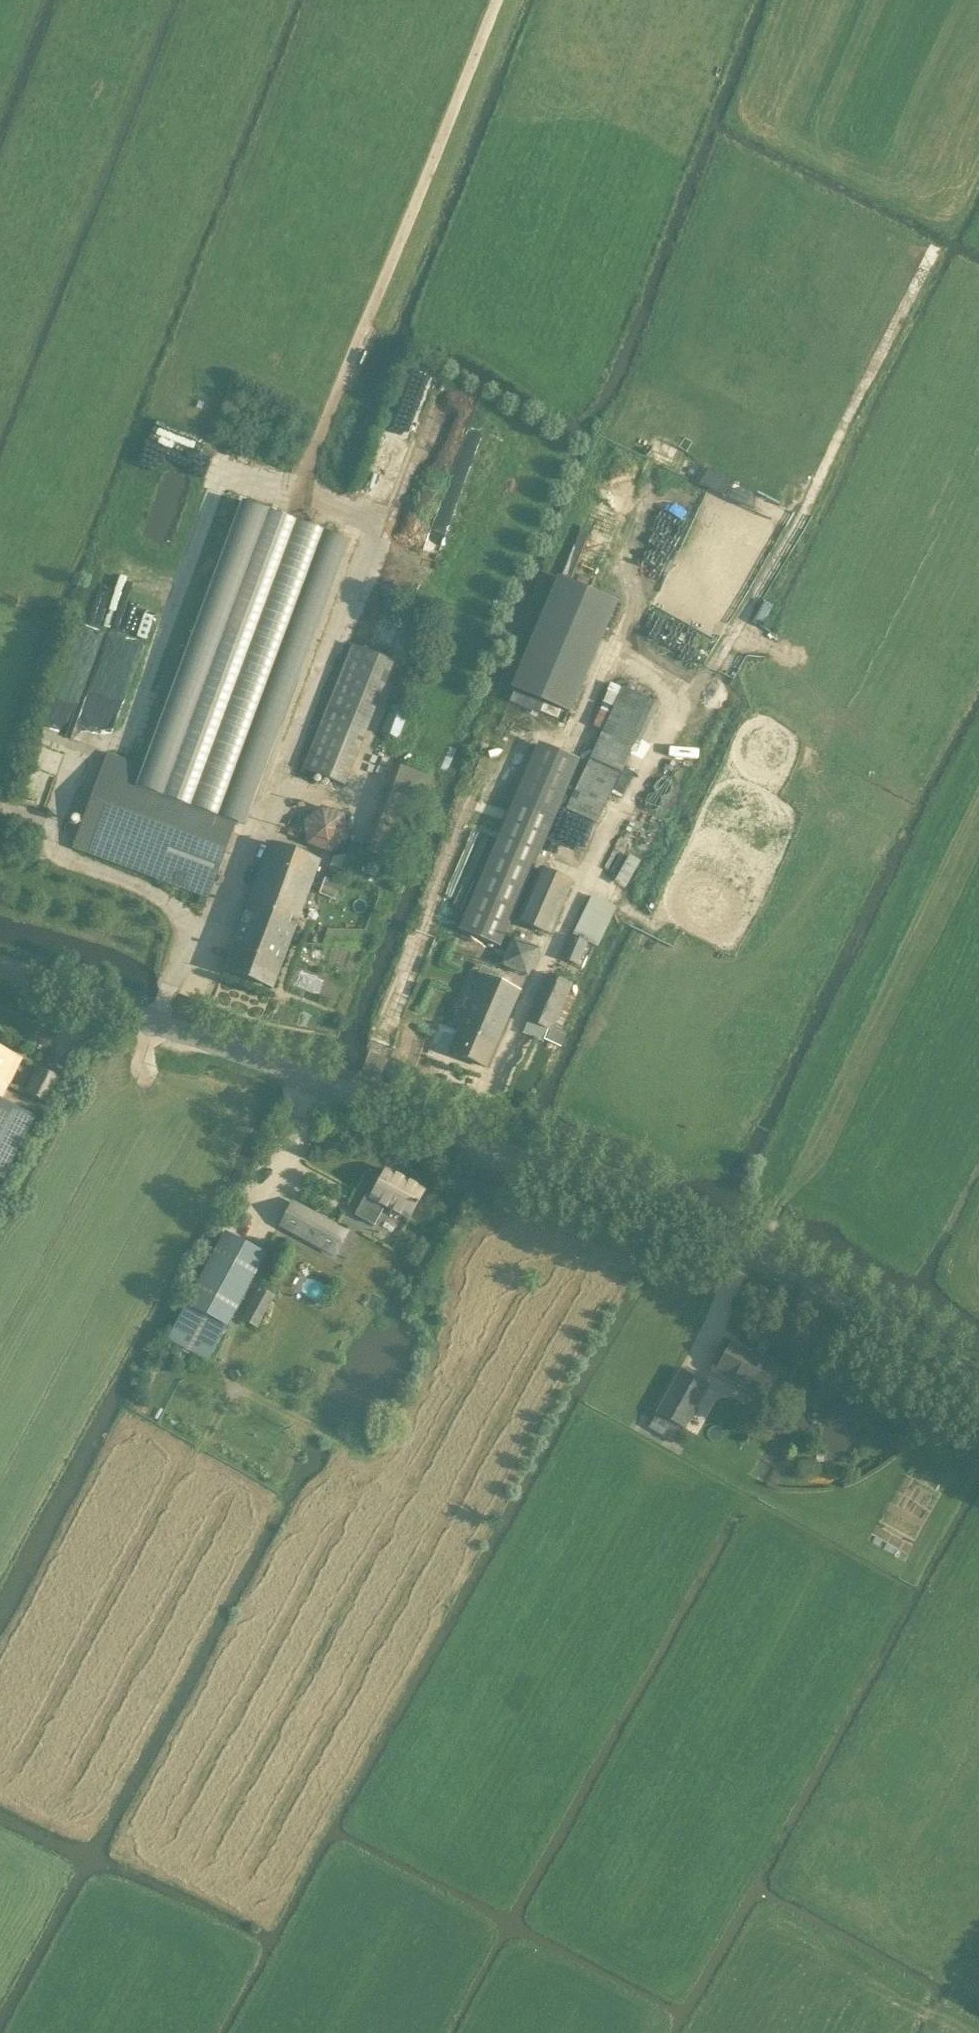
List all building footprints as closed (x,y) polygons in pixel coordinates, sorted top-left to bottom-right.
[(704,470),(699,486),(723,495),(729,479),(704,470)] [(208,898),(340,539),(241,503),(143,767),(108,754),(73,848),(208,898)] [(566,567),(574,570),(589,535),(580,532),(566,567)] [(514,689),(510,701),(537,712),(542,700),(569,712),(615,601),(559,578),(512,688),(514,689)] [(95,724),(109,729),(137,646),(81,628),(68,669),(69,670),(50,725),(70,732),(74,719),(95,725),(95,724)] [(344,785),(395,662),(354,645),(303,768),(344,785)] [(707,687),(703,698),(722,705),(726,693),(707,687)] [(623,688),(566,809),(597,824),(654,702),(623,688)] [(557,718),(560,710),(544,704),(541,712),(557,718)] [(399,740),(410,714),(392,707),(382,733),(399,740)] [(500,946),(577,763),(537,746),(460,929),(500,946)] [(372,820),(401,830),(400,833),(420,840),(441,782),(391,765),(372,820)] [(477,795),(465,828),(485,835),(498,803),(477,795)] [(330,854),(348,838),(344,814),(320,806),(302,822),(307,846),(330,854)] [(296,925),(319,862),(271,844),(247,906),(296,925)] [(333,857),(330,867),(339,870),(341,871),(347,854),(333,857)] [(638,862),(629,857),(615,883),(624,888),(638,862)] [(330,867),(328,875),(336,878),(339,870),(330,867)] [(550,934),(572,883),(539,869),(517,920),(550,934)] [(334,899),(339,884),(323,879),(318,894),(334,899)] [(588,894),(571,935),(596,946),(613,905),(588,894)] [(273,987),(296,925),(247,906),(224,969),(273,987)] [(578,965),(587,943),(571,936),(561,958),(578,965)] [(527,975),(537,951),(514,940),(503,964),(527,975)] [(487,1067),(504,1027),(520,991),(479,973),(477,978),(480,980),(455,1037),(444,1032),(439,1044),(450,1049),(449,1051),(487,1067)] [(549,974),(529,1021),(548,1029),(543,1039),(561,1047),(567,1032),(553,1026),(571,984),(549,974)] [(8,1082),(20,1059),(0,1049),(0,1081),(1,1079),(8,1082)] [(48,1104),(60,1079),(38,1068),(25,1093),(48,1104)] [(0,1081),(0,1099),(8,1082),(1,1079),(0,1081)] [(6,1173),(35,1117),(0,1099),(0,1170),(6,1173)] [(384,1209),(393,1213),(394,1211),(409,1219),(424,1191),(386,1170),(380,1181),(376,1179),(356,1216),(374,1226),(384,1209)] [(334,1254),(346,1233),(293,1204),(281,1225),(334,1254)] [(225,1234),(168,1339),(208,1361),(264,1258),(263,1255),(225,1234)] [(258,1288),(242,1320),(257,1328),(274,1296),(258,1288)] [(732,1343),(716,1372),(761,1398),(780,1365),(764,1356),(762,1360),(732,1343)] [(685,1428),(708,1386),(680,1371),(657,1413),(685,1428)]
